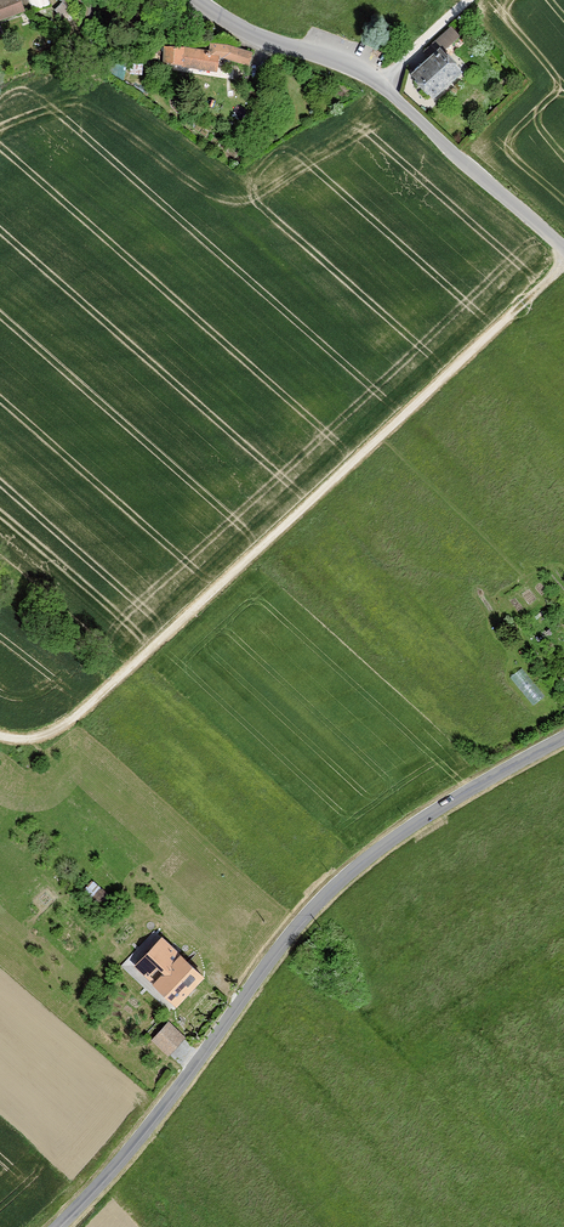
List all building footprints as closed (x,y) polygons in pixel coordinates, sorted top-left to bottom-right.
[(20,0),(0,0),(0,18),(23,9),(20,0)] [(223,57),(248,64),(251,53),(228,46),(210,44),(209,51),(182,48),(163,47),(163,64),(183,64),(183,65),(216,71),(218,56),(223,57)] [(439,52),(412,77),(432,99),(459,74),(439,52)] [(177,1002),(201,976),(177,955),(179,954),(162,937),(135,965),(153,982),(155,980),(177,1002)] [(183,1037),(169,1023),(153,1040),(168,1054),(183,1037)]
